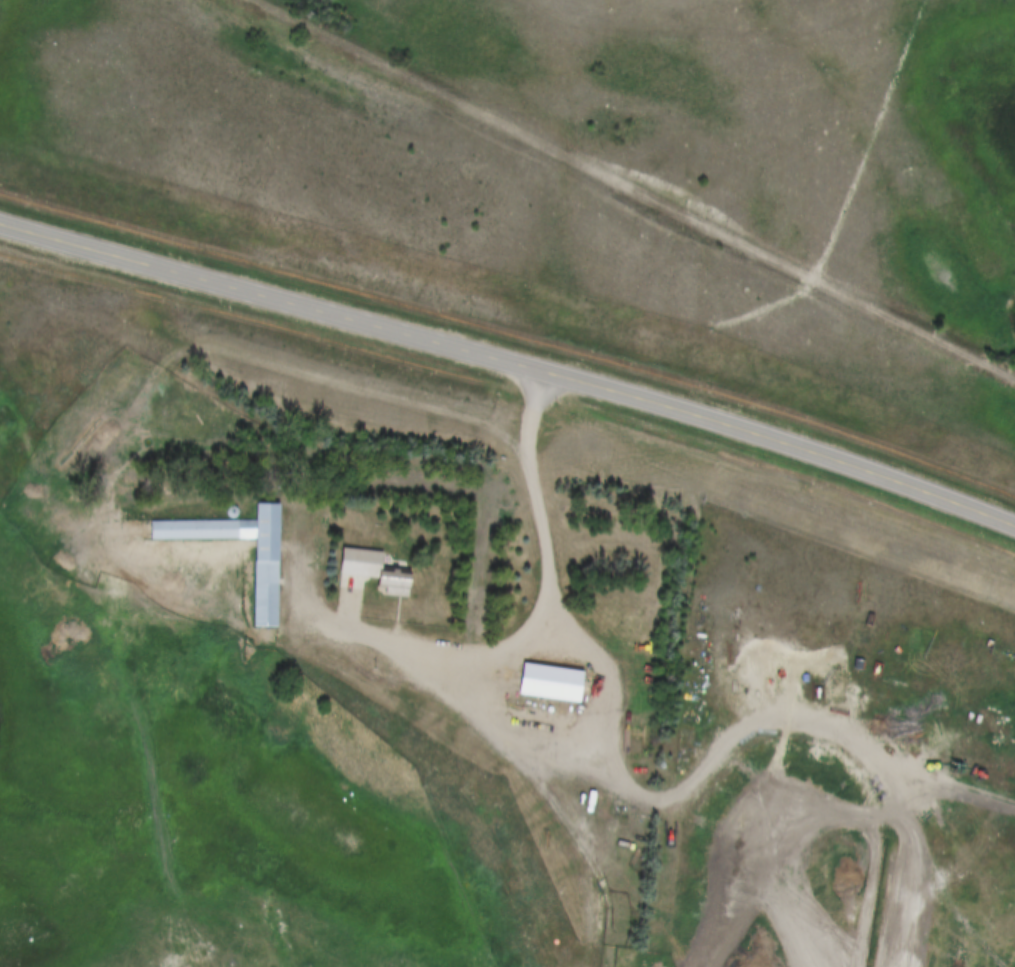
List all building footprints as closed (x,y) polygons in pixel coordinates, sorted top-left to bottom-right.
[(149,539),(254,540),(253,627),(278,627),(278,503),(255,503),(255,521),(150,520),(149,539)] [(382,551),(341,547),(339,574),(377,578),(376,591),(407,594),(409,573),(380,570),(382,551)] [(518,696),(579,702),(582,670),(521,664),(518,696)]
